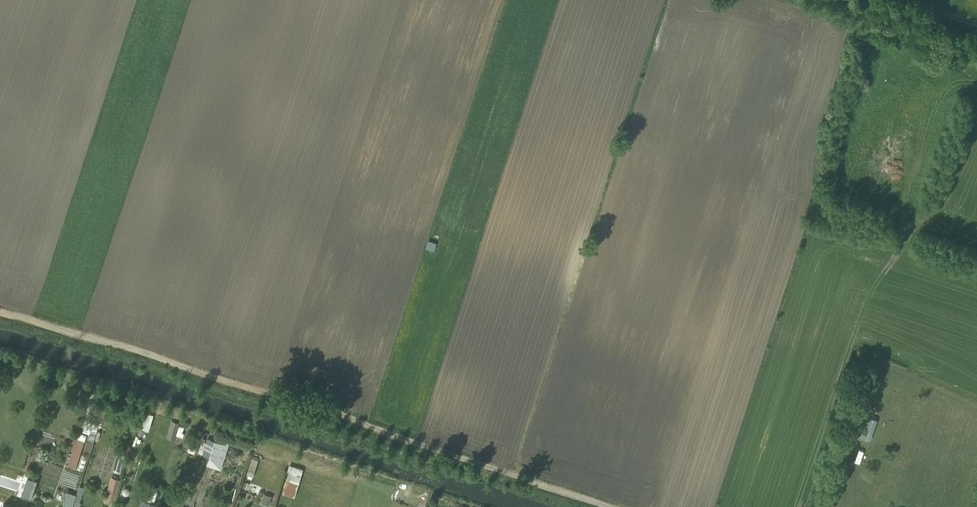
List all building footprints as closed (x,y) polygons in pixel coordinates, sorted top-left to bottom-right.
[(89,434),(87,438),(93,440),(106,399),(102,398),(101,400),(100,400),(98,405),(90,402),(80,431),(89,434)] [(153,415),(144,412),(139,427),(139,428),(148,431),(153,415)] [(171,422),(166,437),(174,440),(179,424),(171,422)] [(184,427),(183,427),(179,425),(174,440),(179,442),(181,436),(185,438),(187,432),(186,432),(182,431),(184,427)] [(220,469),(230,438),(216,434),(206,465),(220,470),(220,469)] [(84,441),(76,438),(67,466),(75,468),(84,441)] [(208,457),(214,440),(207,438),(206,442),(201,441),(198,451),(202,453),(201,455),(208,457)] [(88,440),(86,451),(82,450),(78,467),(85,469),(92,441),(88,440)] [(258,460),(251,458),(246,475),(252,477),(258,460)] [(285,472),(279,492),(294,497),(303,469),(289,465),(286,472),(285,472)] [(23,494),(33,497),(39,478),(29,475),(23,494)] [(120,479),(110,476),(105,498),(115,500),(120,479)] [(159,488),(151,485),(150,485),(145,501),(141,499),(137,506),(153,506),(159,488)] [(173,495),(162,491),(159,497),(171,502),(173,495)] [(67,492),(62,506),(72,506),(76,495),(67,492)] [(182,501),(189,503),(191,496),(184,494),(182,501)] [(272,496),(264,494),(261,503),(269,506),(272,496)]
